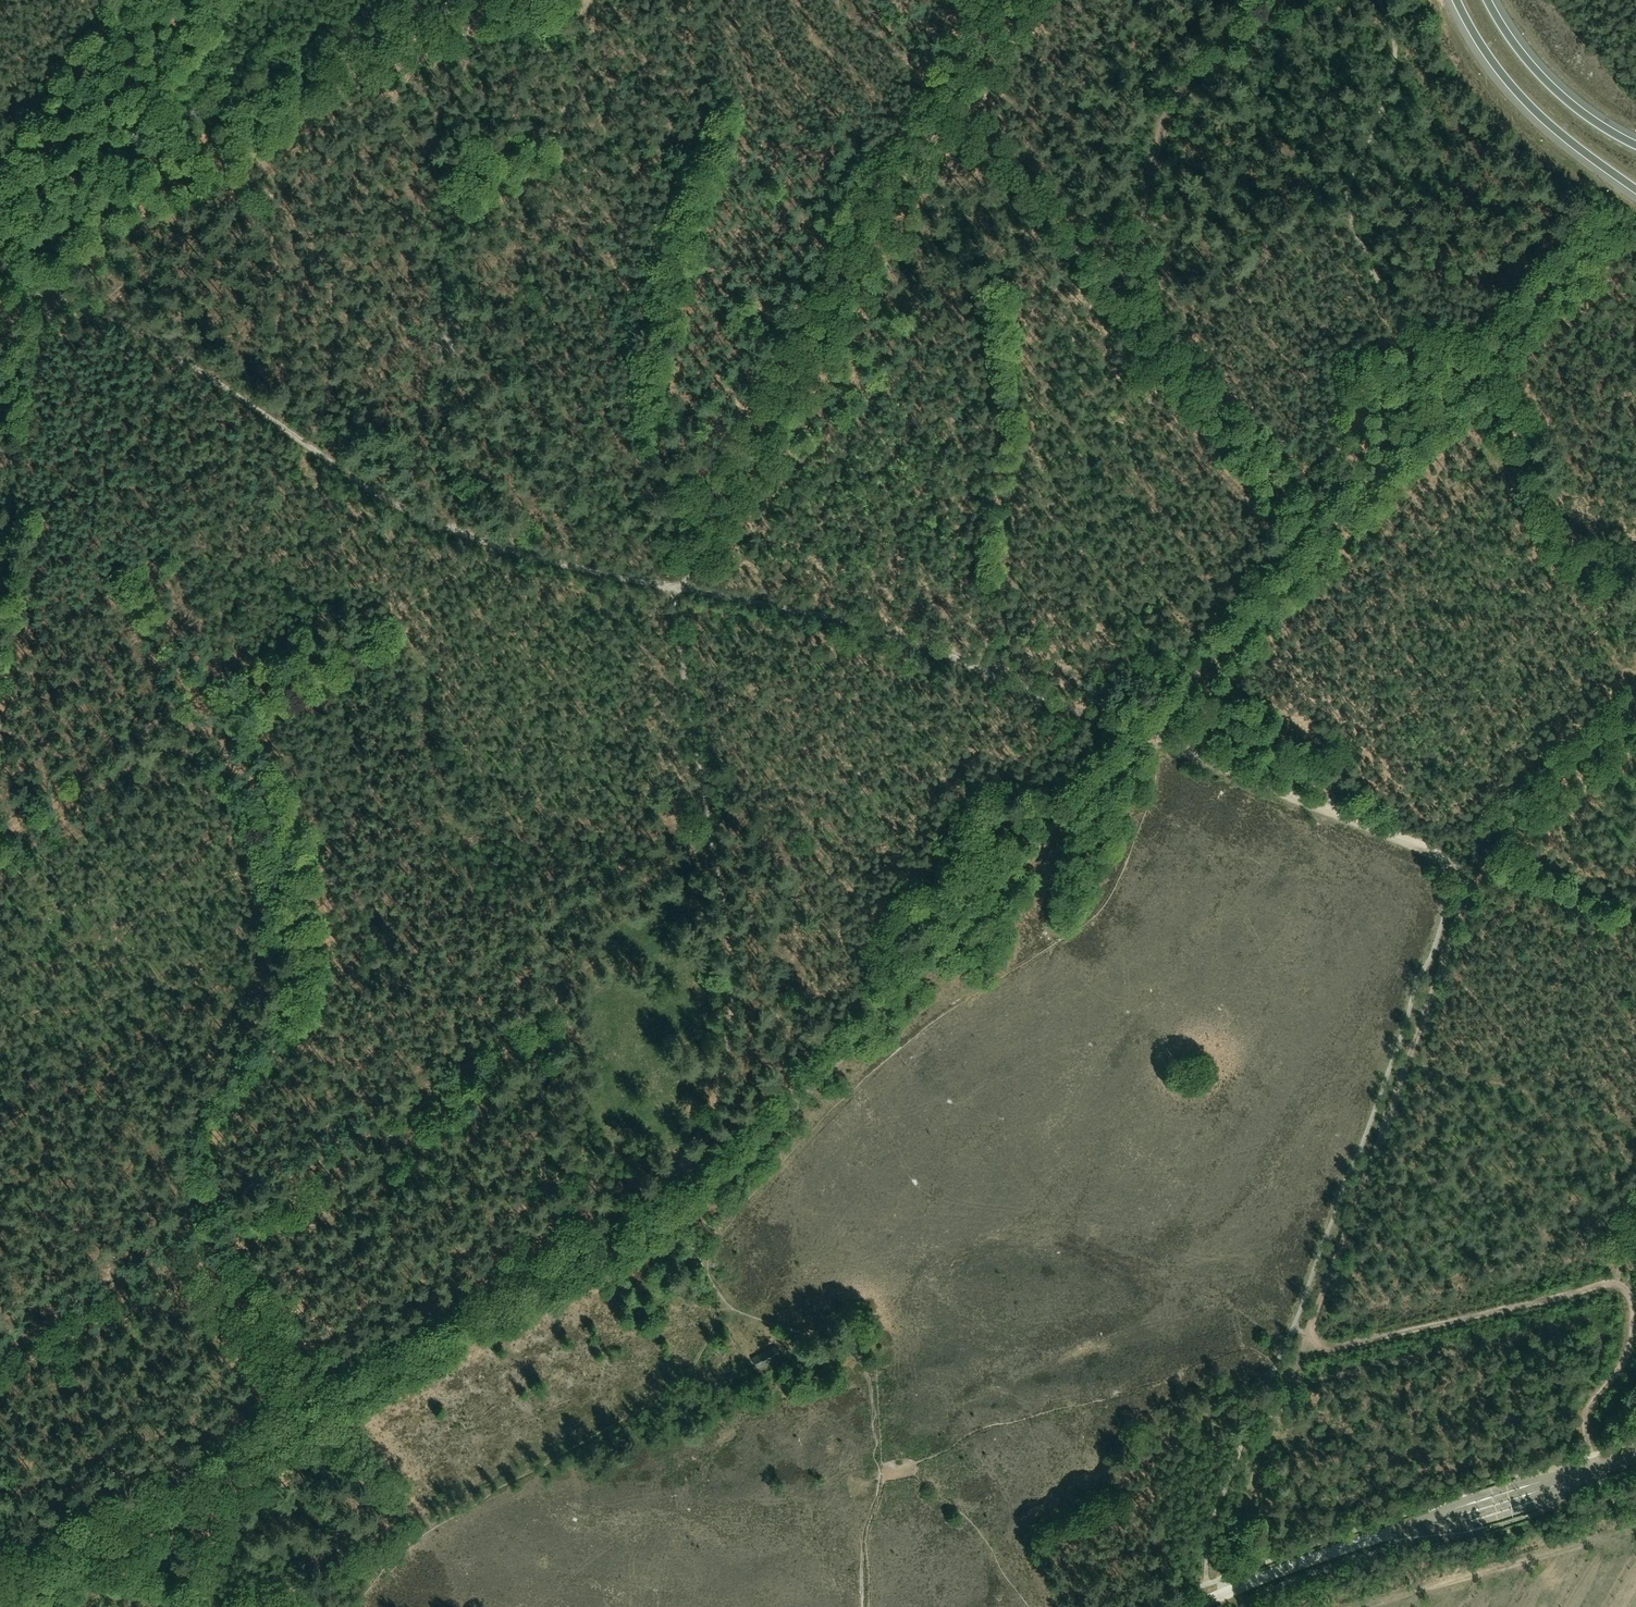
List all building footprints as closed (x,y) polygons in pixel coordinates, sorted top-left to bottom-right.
[(776,1345),(752,1357),(759,1368),(782,1356),(776,1345)]
